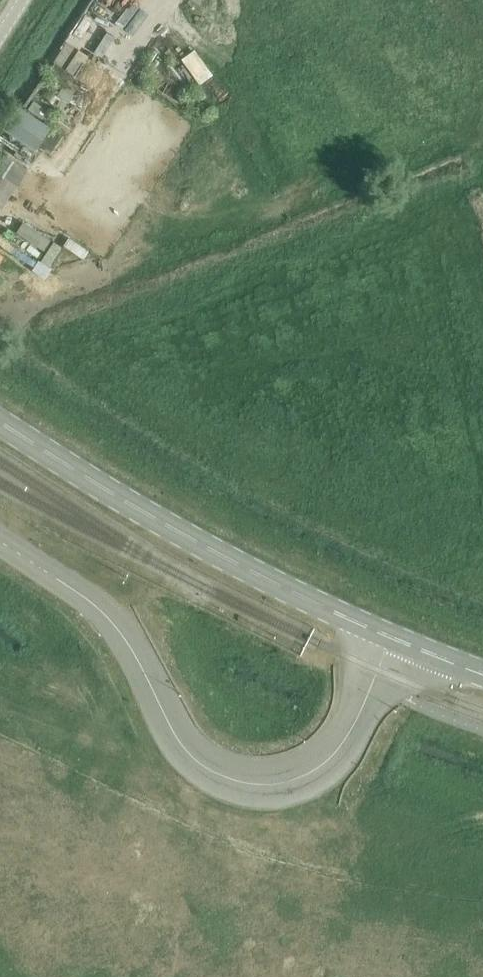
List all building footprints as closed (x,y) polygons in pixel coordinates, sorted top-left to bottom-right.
[(142,23),(154,14),(144,0),(125,0),(142,23)] [(58,118),(34,102),(29,110),(52,127),(58,118)] [(53,128),(19,107),(4,130),(38,151),(53,128)] [(51,155),(60,142),(49,135),(41,149),(51,155)] [(0,153),(0,209),(2,211),(28,171),(0,153)]
